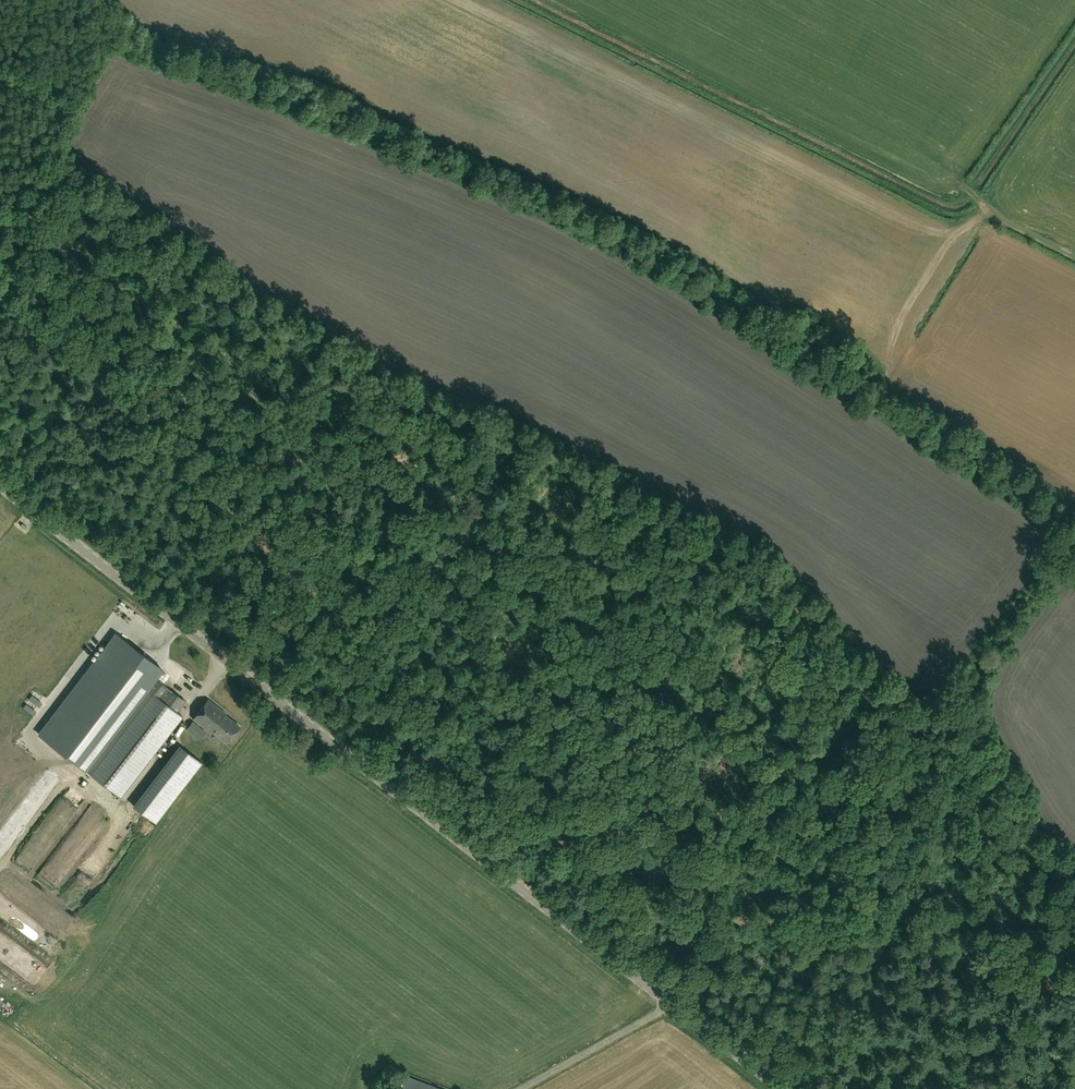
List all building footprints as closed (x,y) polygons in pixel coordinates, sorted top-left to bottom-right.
[(120,796),(182,715),(177,712),(148,689),(85,769),(120,796)] [(193,719),(211,732),(212,731),(227,743),(240,726),(225,714),(226,713),(208,699),(193,719)] [(181,745),(136,804),(163,825),(208,765),(181,745)] [(401,1088),(441,1088),(406,1076),(401,1088)]
